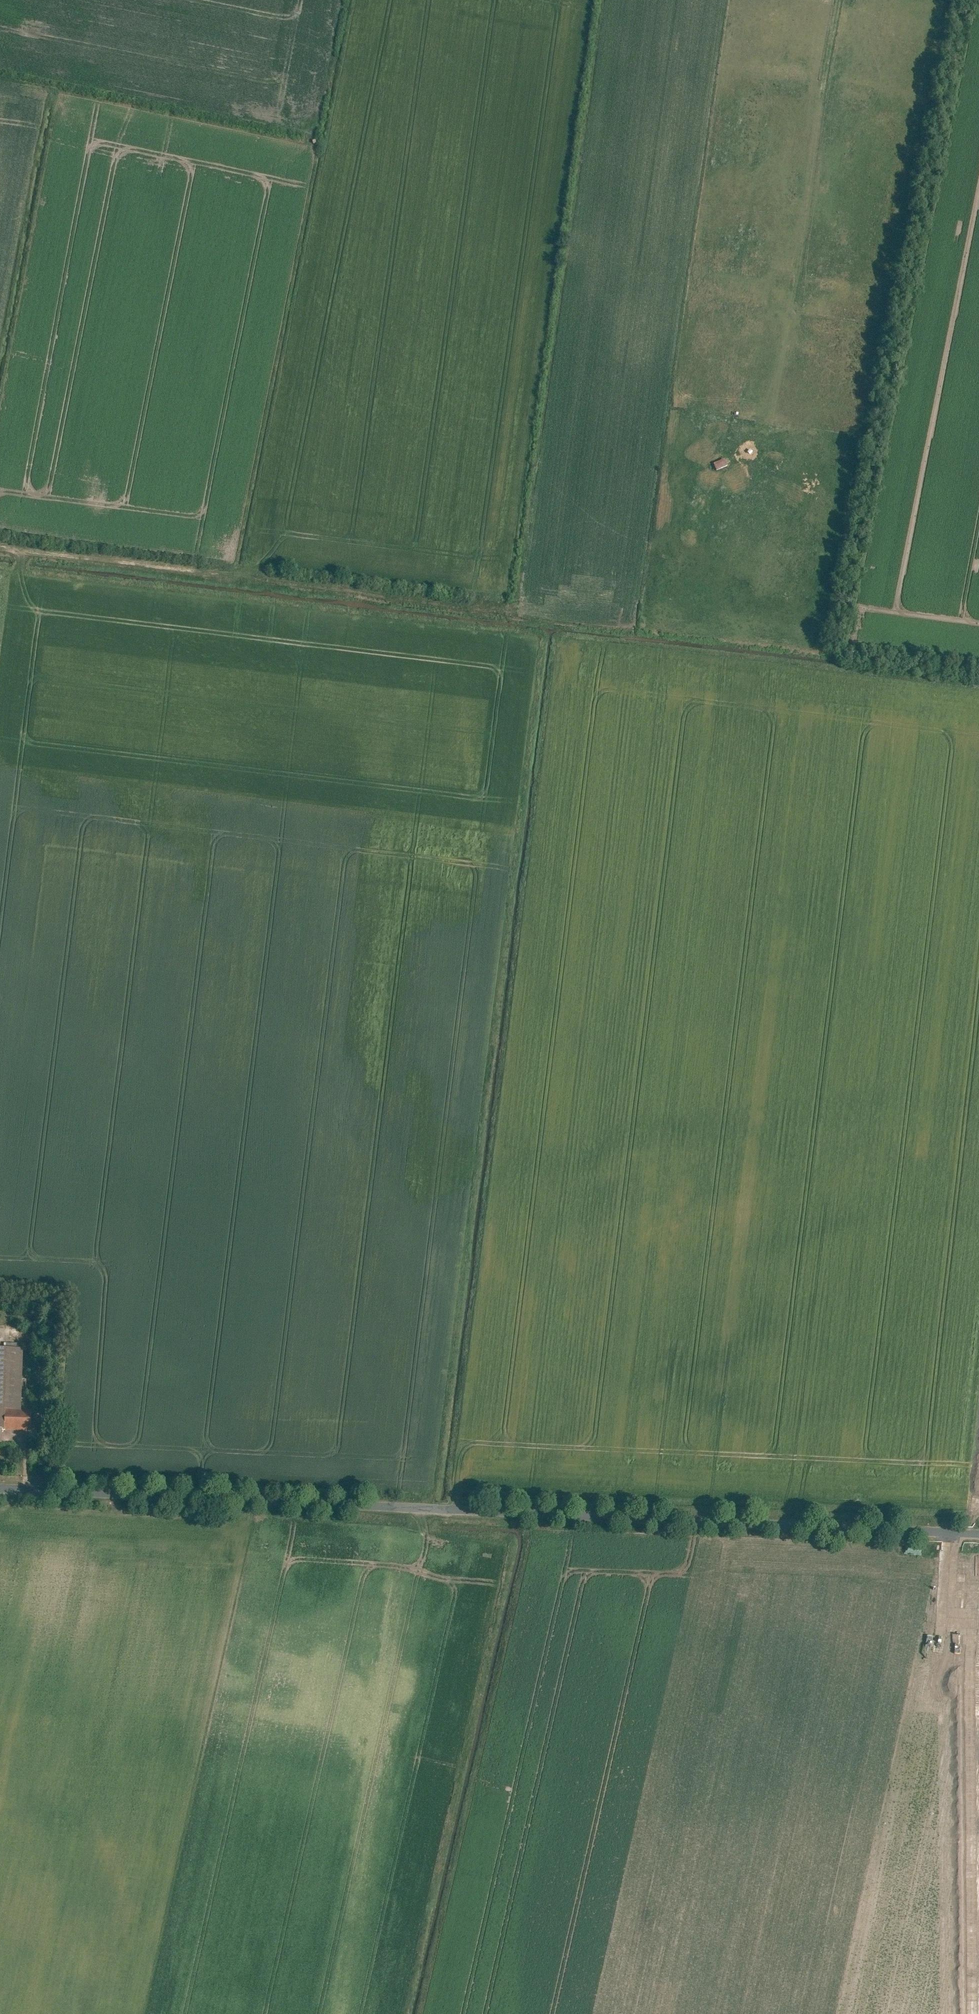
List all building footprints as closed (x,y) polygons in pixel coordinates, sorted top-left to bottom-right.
[(716,470),(727,466),(725,459),(714,462),(716,470)] [(26,1426),(26,1402),(15,1402),(15,1343),(0,1343),(0,1426),(26,1426)]
